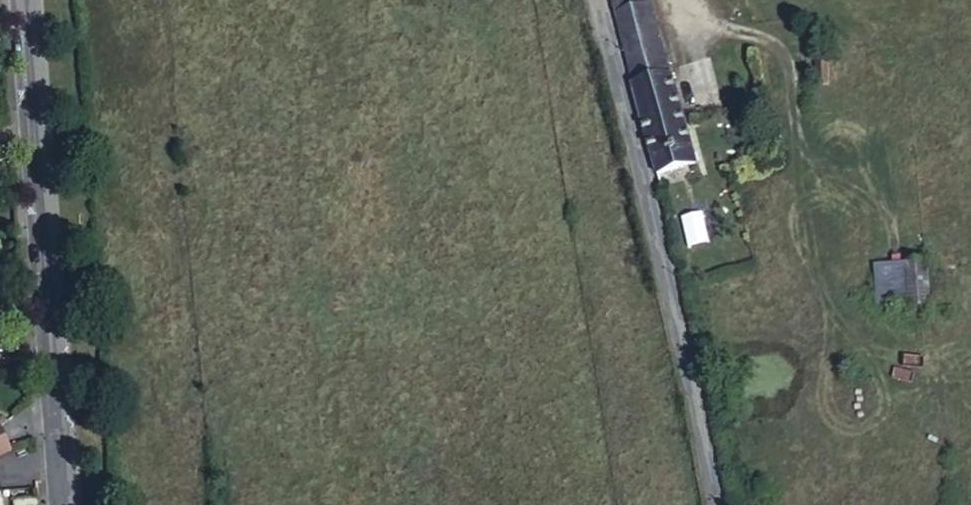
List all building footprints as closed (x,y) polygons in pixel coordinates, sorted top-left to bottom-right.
[(649,0),(613,0),(629,65),(628,65),(633,83),(632,83),(651,155),(657,174),(696,164),(685,123),(671,73),(666,55),(664,55),(649,0)] [(925,311),(921,255),(870,259),(874,302),(904,299),(905,312),(925,311)] [(10,449),(0,430),(0,454),(10,449)]
